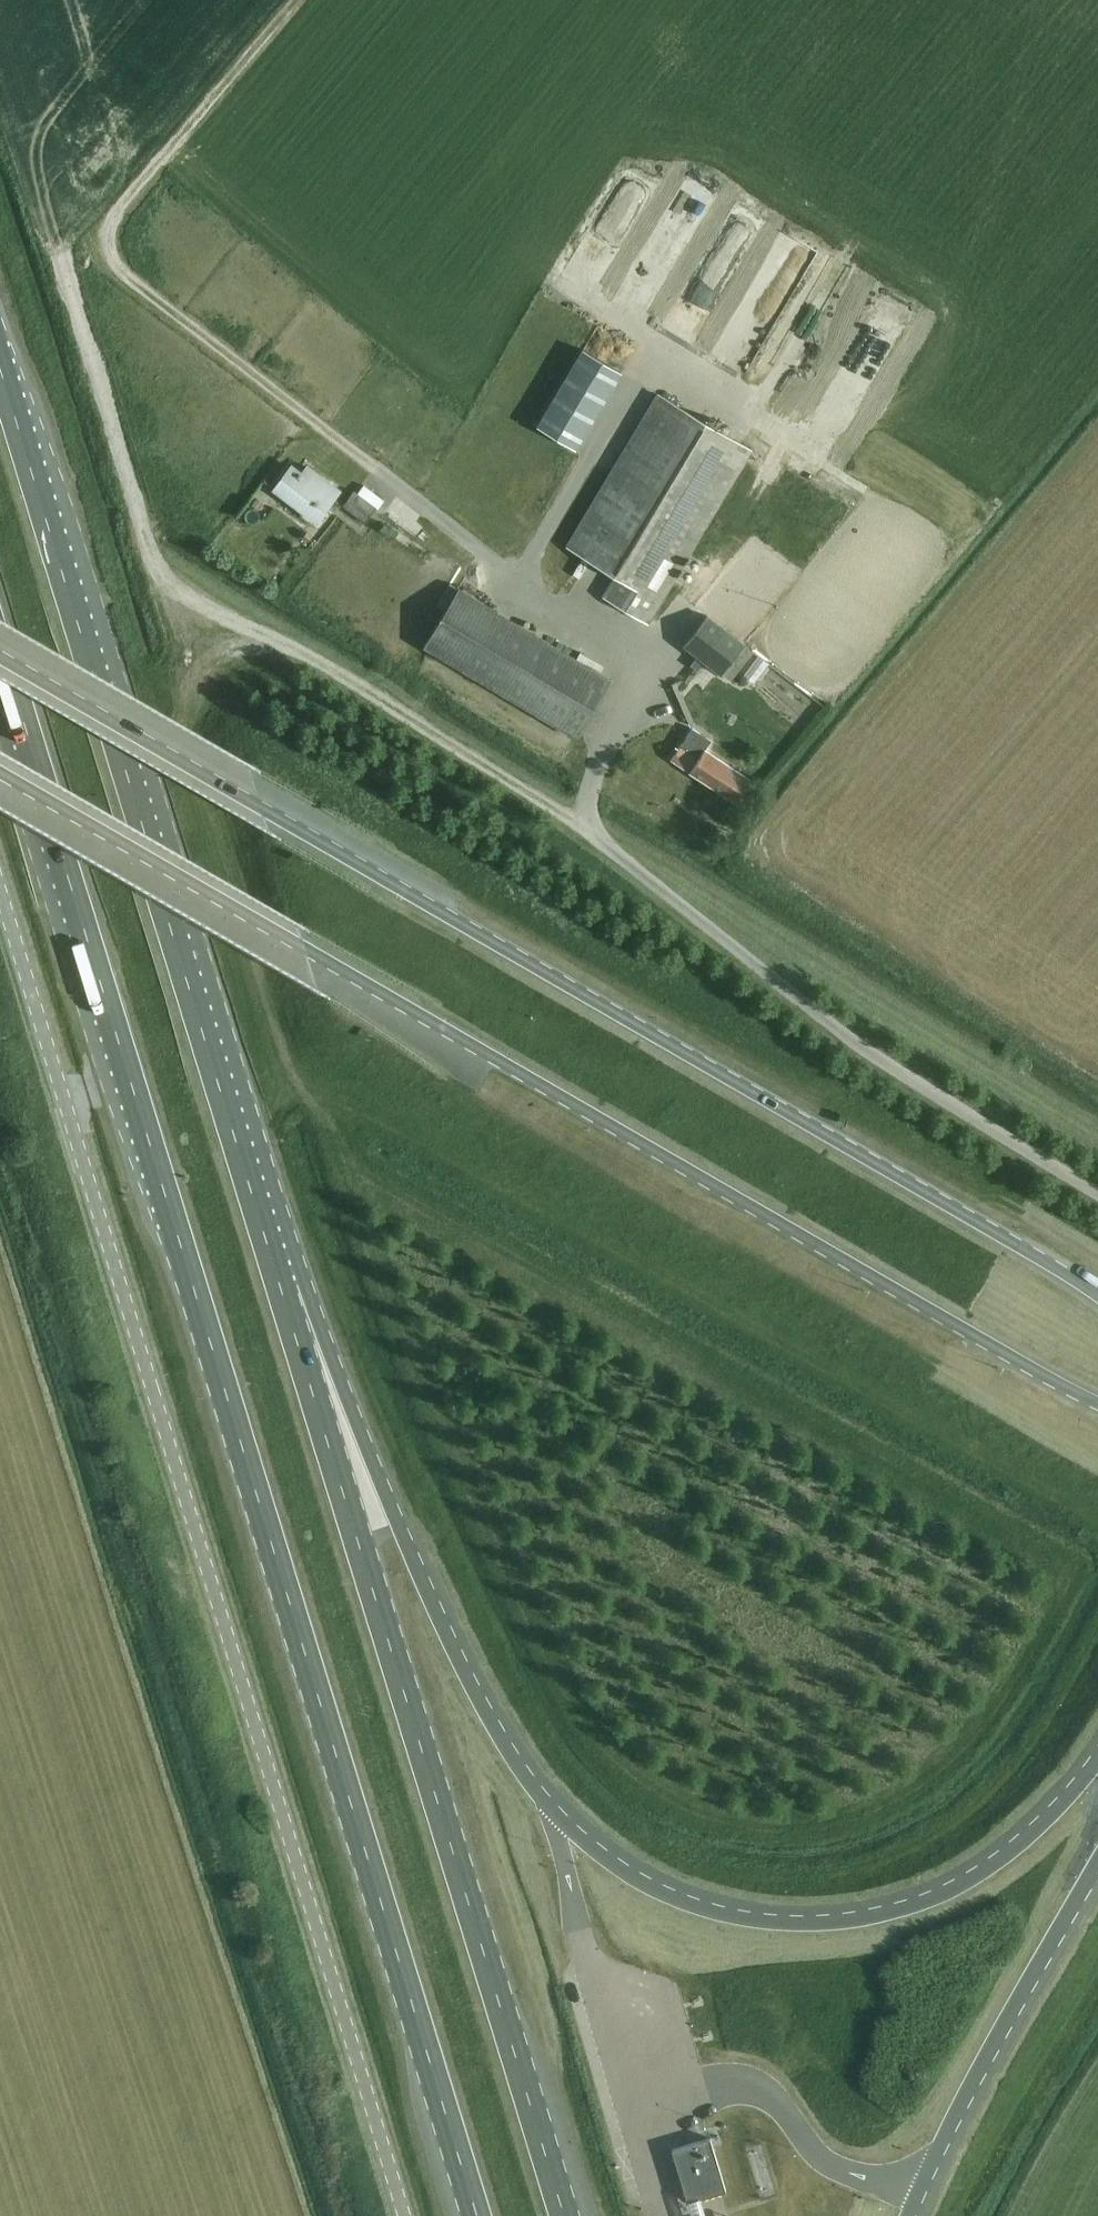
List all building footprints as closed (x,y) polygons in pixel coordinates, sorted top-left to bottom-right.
[(743,261),(771,200),(754,192),(725,253),(743,261)] [(803,273),(813,255),(803,249),(793,267),(803,273)] [(671,293),(683,296),(690,270),(677,267),(671,293)] [(573,447),(634,349),(597,326),(537,426),(573,447)] [(752,450),(739,443),(655,394),(565,547),(607,571),(595,593),(648,624),(752,450)] [(317,522),(340,491),(306,466),(301,473),(292,466),(274,491),(317,522)] [(376,507),(354,490),(342,506),(365,523),(376,507)] [(577,737),(611,680),(458,588),(424,645),(557,725),(543,747),(564,759),(577,737)] [(753,651),(744,644),(707,615),(683,644),(697,655),(690,664),(697,669),(704,660),(729,681),(753,651)] [(737,675),(766,697),(783,674),(754,653),(737,675)] [(747,779),(704,751),(711,740),(691,727),(669,760),(733,801),(747,779)] [(672,2148),(688,2202),(689,2201),(688,2196),(723,2185),(724,2190),(726,2190),(710,2137),(672,2148)] [(698,2202),(686,2205),(689,2215),(702,2215),(698,2202)]
